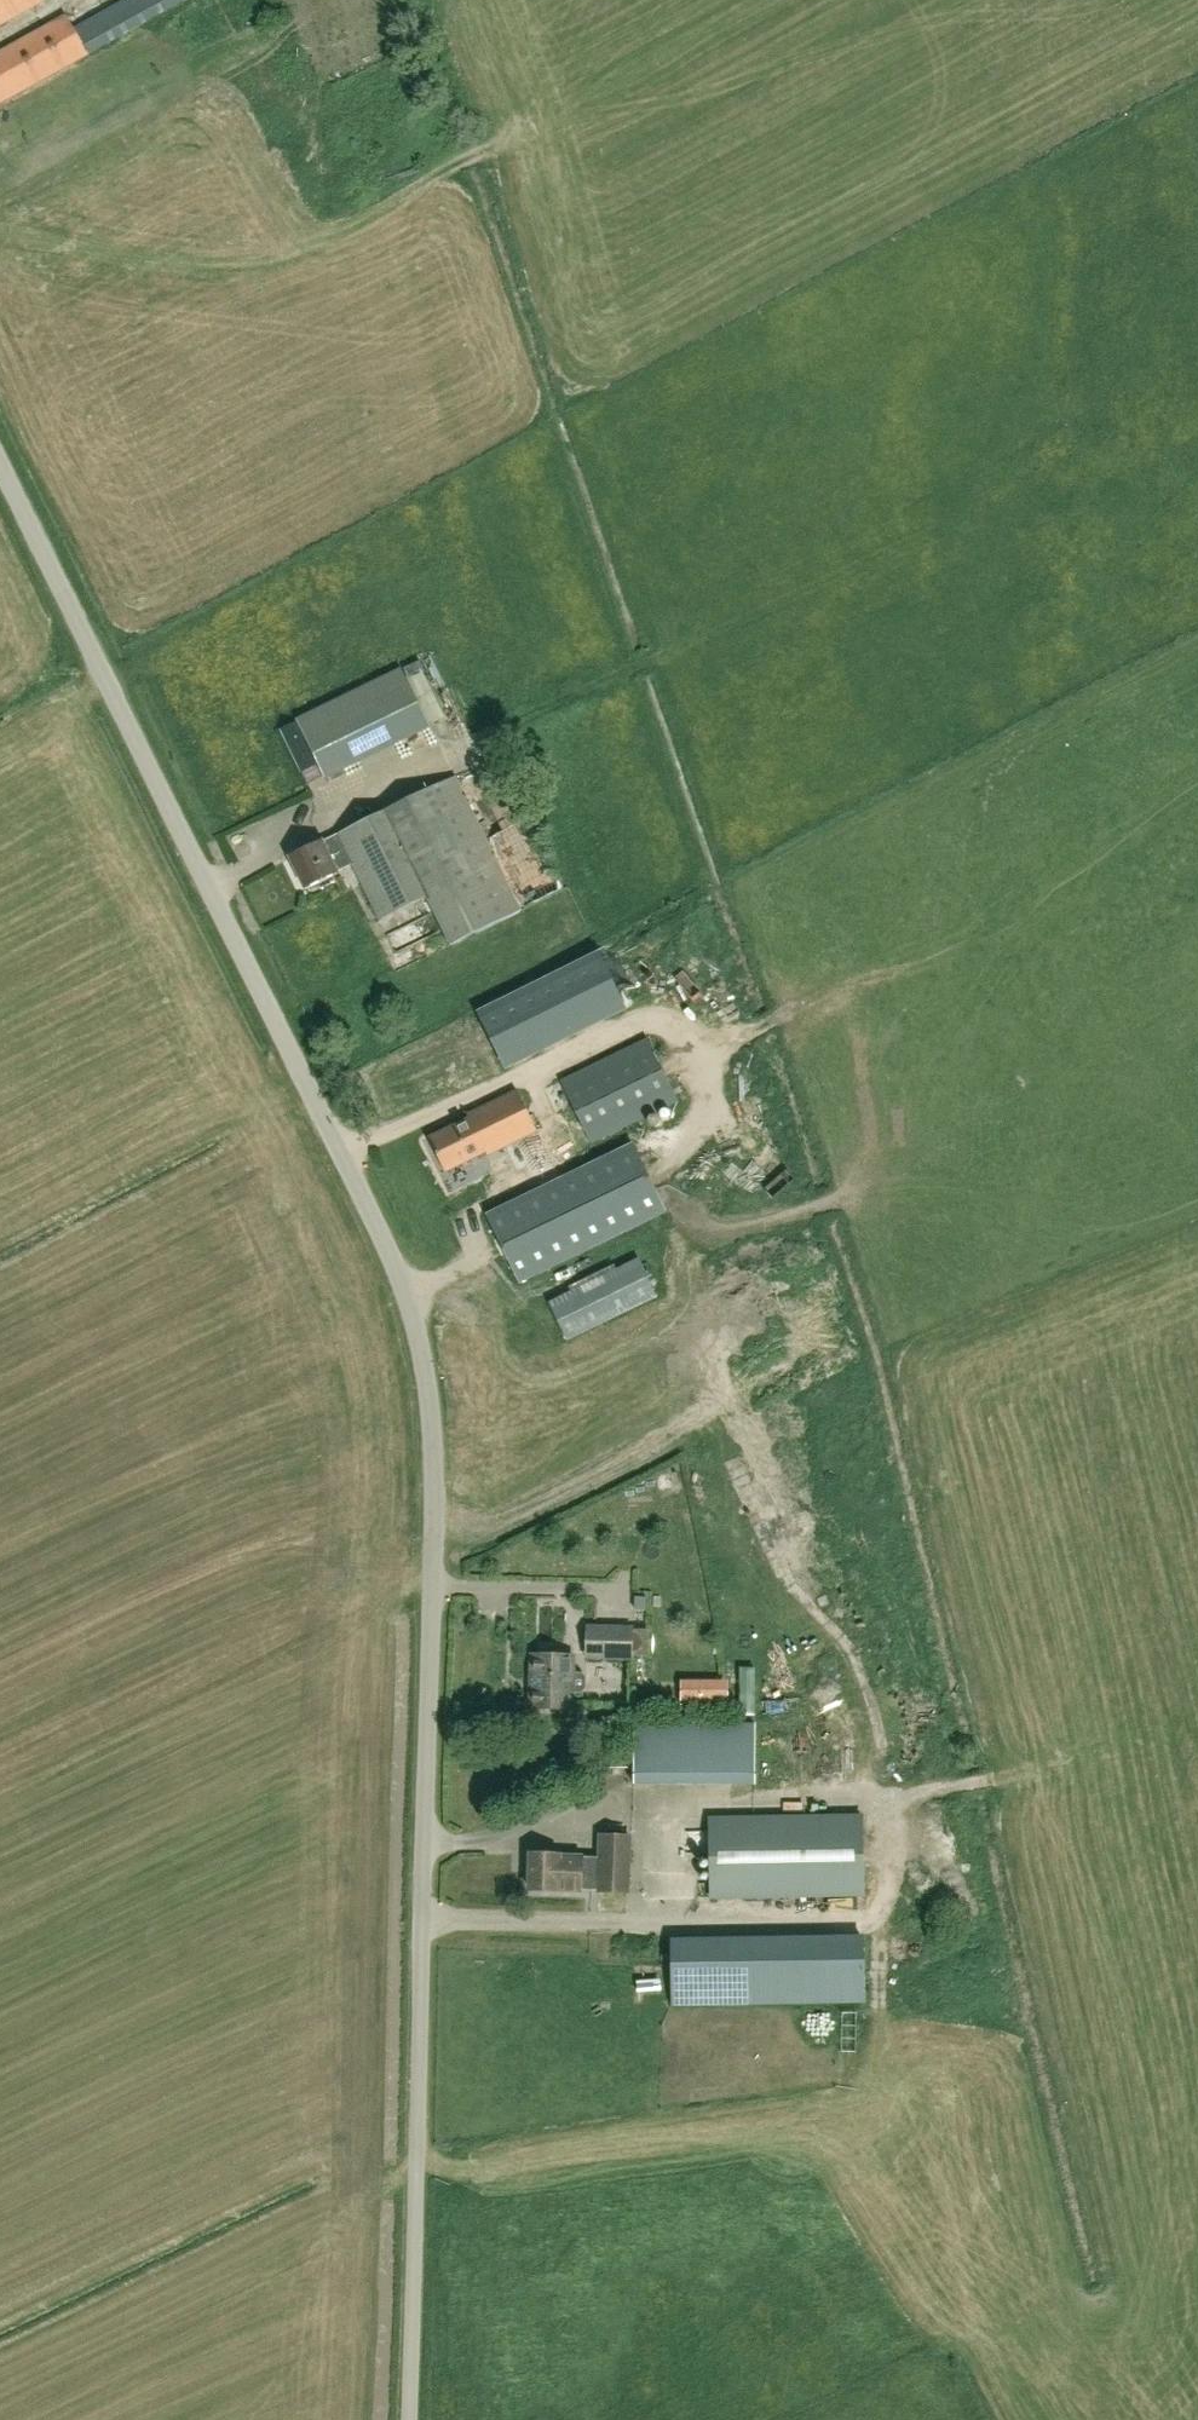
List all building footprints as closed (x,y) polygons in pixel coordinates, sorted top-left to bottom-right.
[(73,28),(65,15),(0,52),(0,103),(88,54),(88,55),(186,0),(123,0),(73,28)] [(44,1),(43,0),(0,0),(0,25),(44,1)] [(401,667),(296,719),(326,779),(431,727),(401,667)] [(306,885),(336,871),(351,864),(380,921),(427,898),(450,945),(521,910),(457,776),(337,834),(339,838),(323,845),(322,843),(293,858),(306,885)] [(520,1061),(586,1035),(564,979),(527,994),(534,1012),(505,1023),(520,1061)] [(647,1038),(561,1080),(592,1142),(677,1102),(647,1038)] [(430,1139),(446,1171),(486,1151),(487,1154),(536,1130),(518,1092),(469,1115),(470,1119),(430,1139)] [(632,1142),(488,1212),(522,1283),(666,1213),(632,1142)] [(573,1296),(552,1306),(568,1339),(657,1295),(641,1263),(619,1273),(615,1265),(569,1287),(573,1296)] [(633,1625),(586,1624),(585,1658),(632,1659),(633,1625)] [(532,1655),(531,1703),(570,1705),(570,1692),(581,1692),(585,1688),(586,1677),(582,1672),(571,1672),(571,1656),(555,1656),(551,1649),(539,1648),(535,1655),(532,1655)] [(635,1731),(635,1794),(757,1794),(757,1732),(635,1731)] [(630,1745),(616,1745),(616,1767),(630,1767),(630,1745)] [(862,1813),(708,1815),(709,1897),(864,1896),(862,1813)] [(583,1856),(584,1854),(531,1853),(529,1887),(554,1888),(554,1891),(581,1892),(581,1888),(596,1889),(596,1892),(630,1893),(632,1834),(598,1833),(597,1856),(583,1856)] [(604,1979),(823,1974),(822,1922),(603,1927),(604,1979)]
